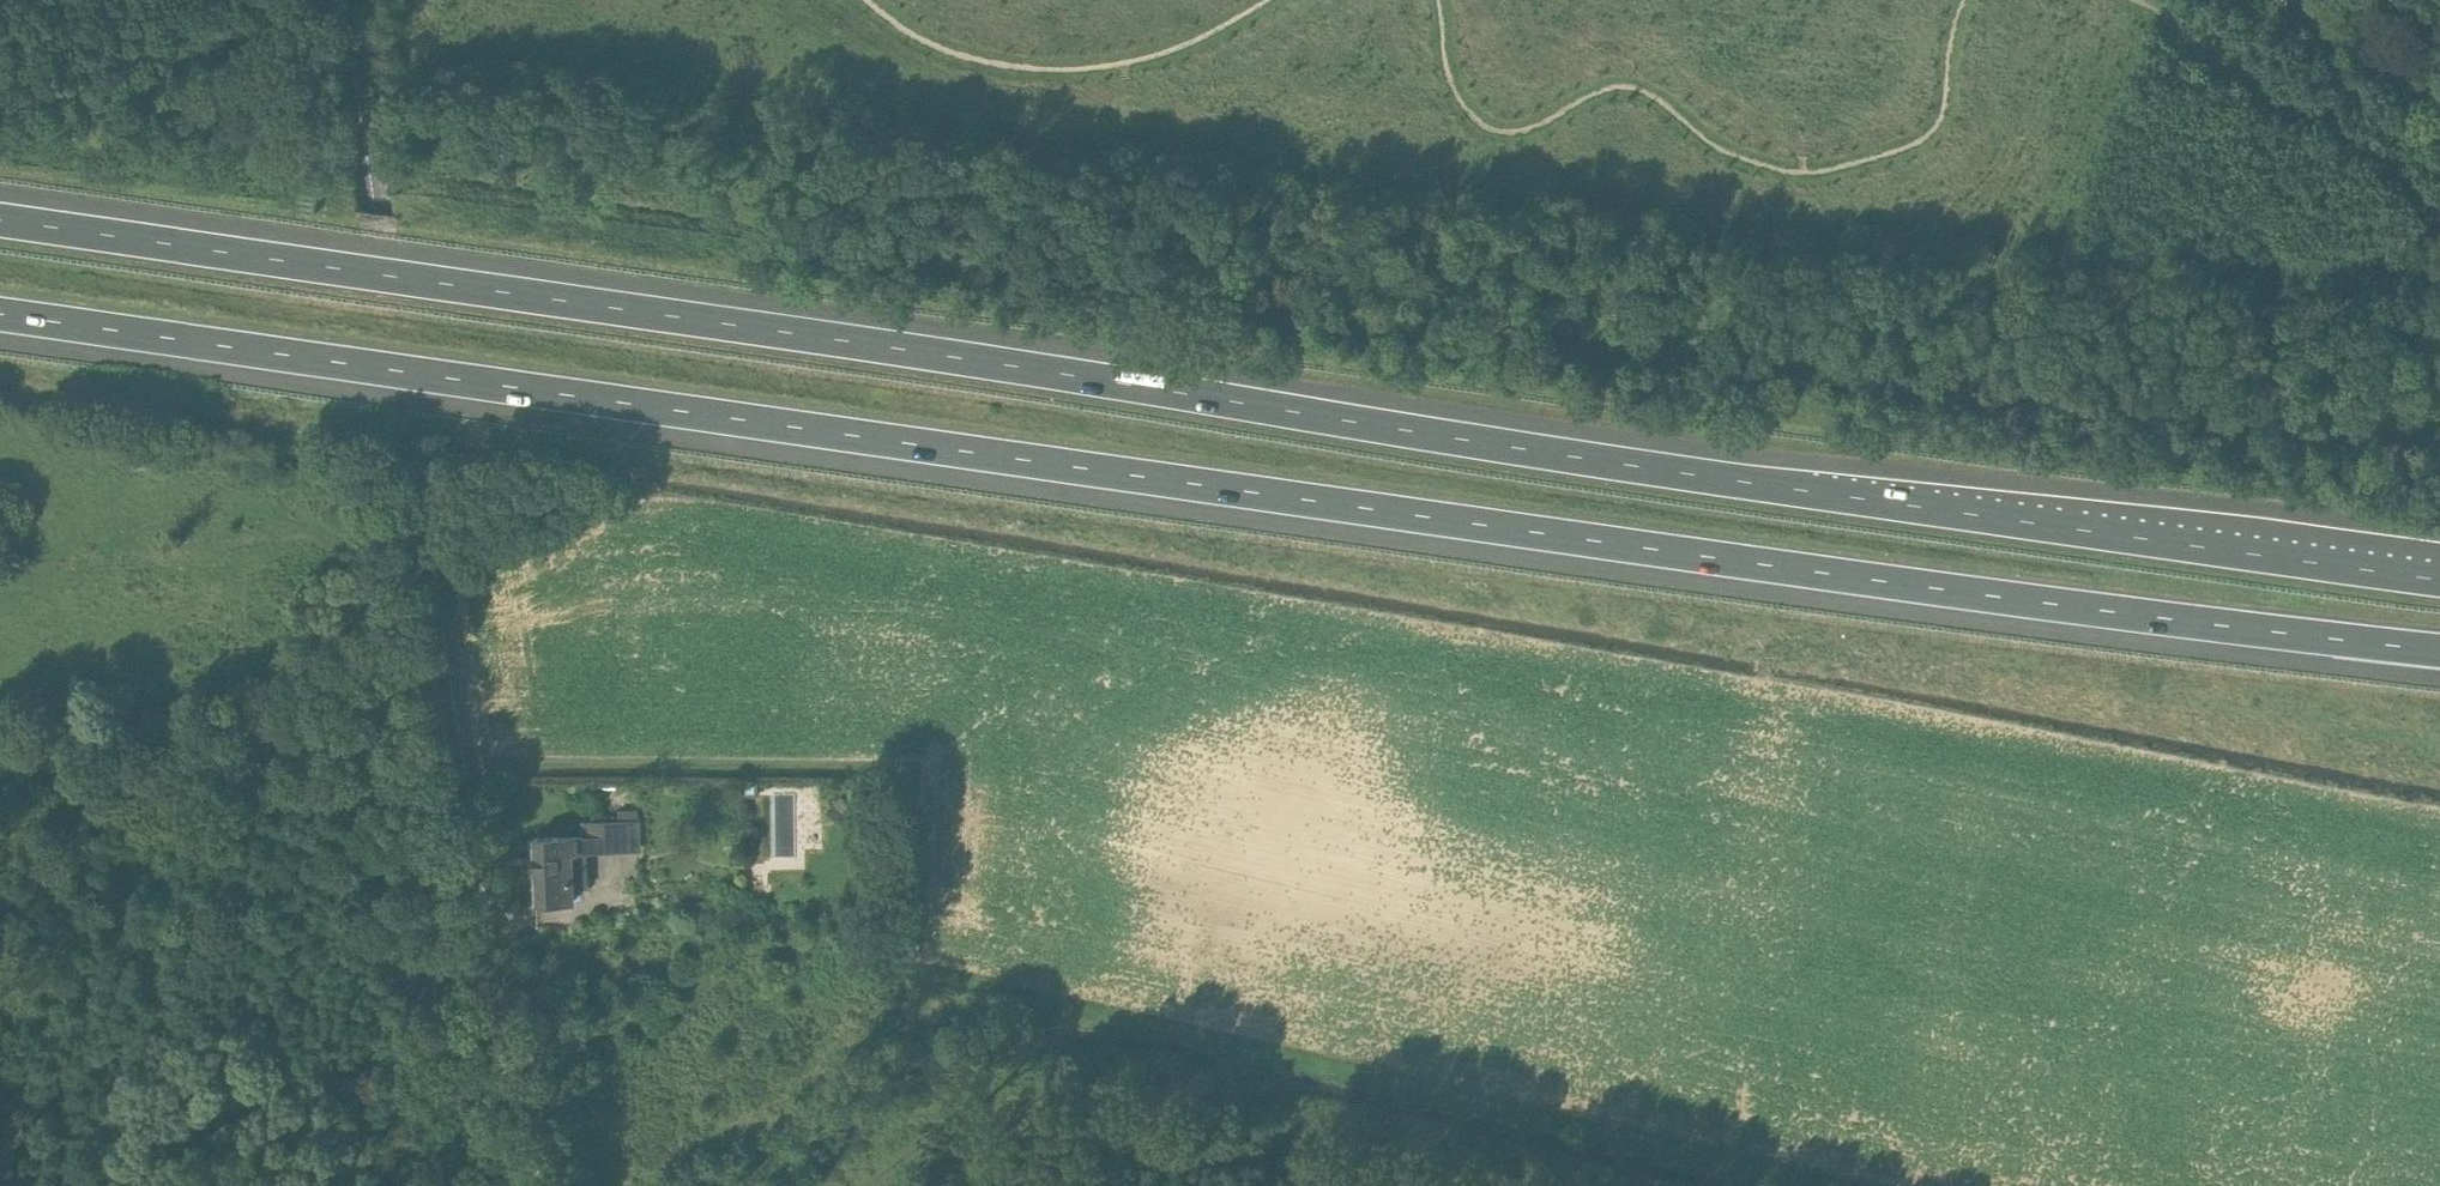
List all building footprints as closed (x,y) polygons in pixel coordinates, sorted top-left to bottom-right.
[(742,796),(757,796),(756,781),(742,781),(742,796)] [(535,905),(536,905),(574,903),(574,891),(590,890),(589,853),(626,852),(627,821),(581,822),(581,837),(532,839),(535,905)]
